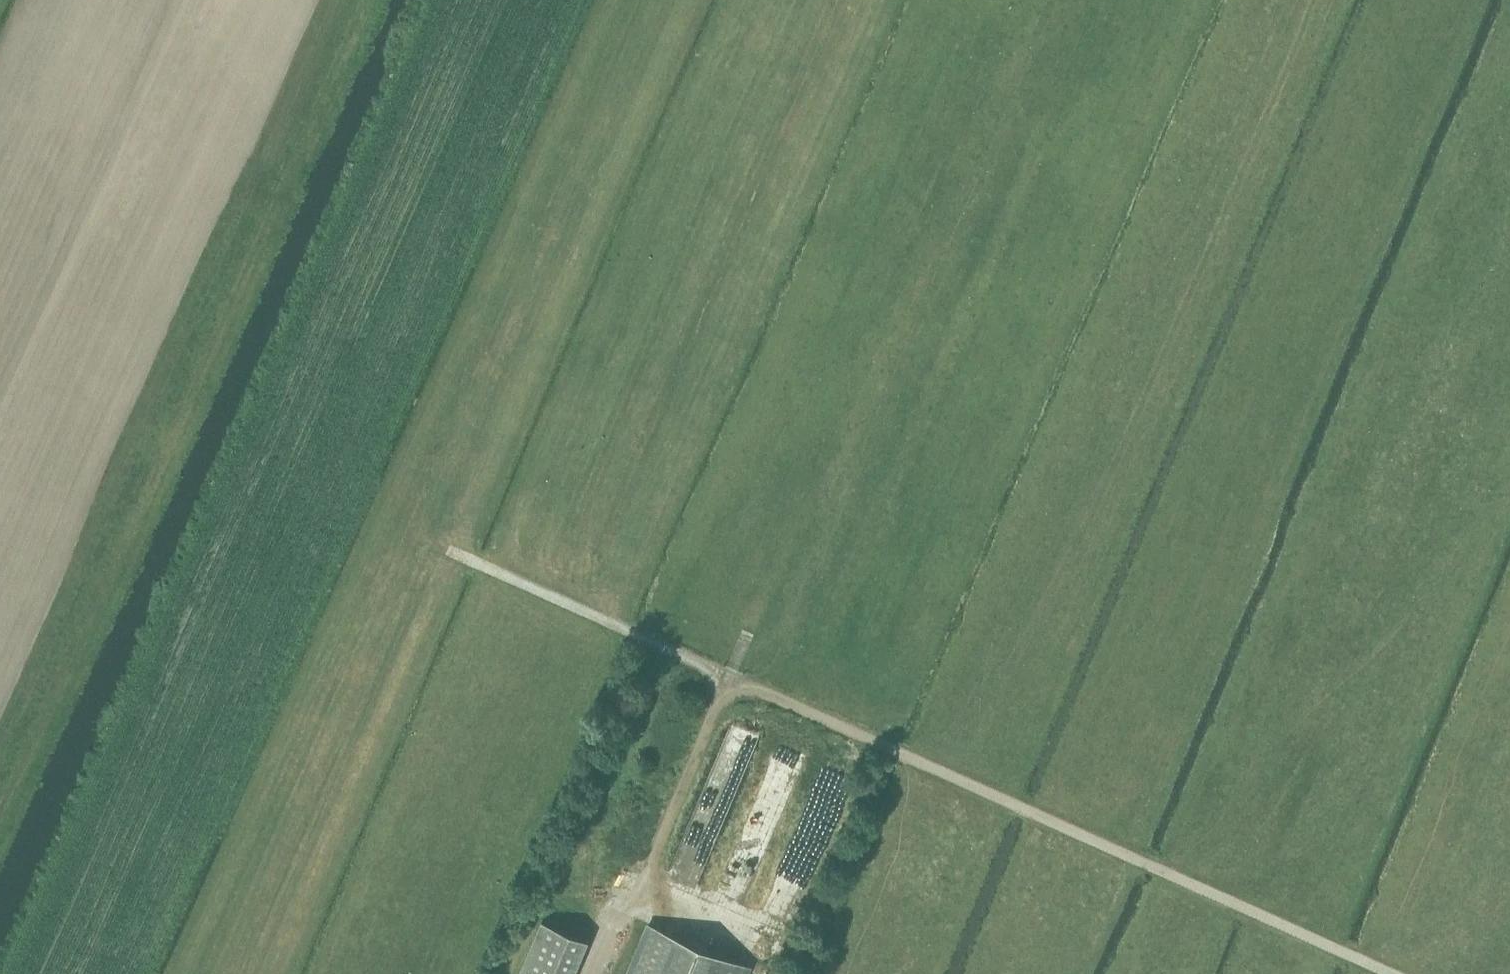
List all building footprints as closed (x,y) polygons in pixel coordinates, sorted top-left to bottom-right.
[(588,940),(543,921),(521,973),(574,973),(588,940)] [(749,966),(651,924),(630,973),(746,973),(749,966)]
